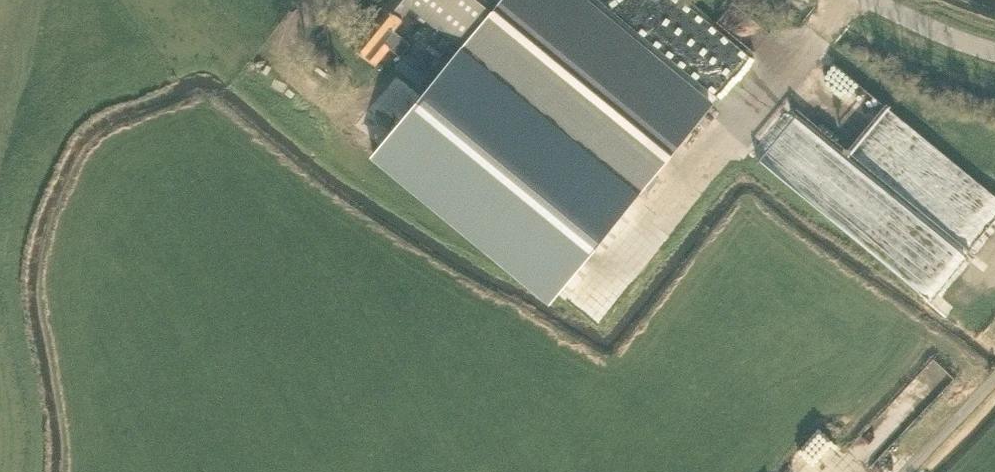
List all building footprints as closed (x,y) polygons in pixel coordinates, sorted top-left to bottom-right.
[(591,0),(387,0),(355,38),(351,44),(375,63),(390,45),(384,41),(403,18),(401,17),(411,4),(449,36),(460,47),(449,60),(628,206),(714,101),(591,0)] [(402,30),(419,40),(429,23),(412,13),(402,30)] [(419,85),(431,70),(409,52),(397,67),(419,85)] [(801,102),(766,152),(799,175),(810,159),(799,152),(808,138),(820,147),(826,138),(834,143),(842,131),(801,102)]
